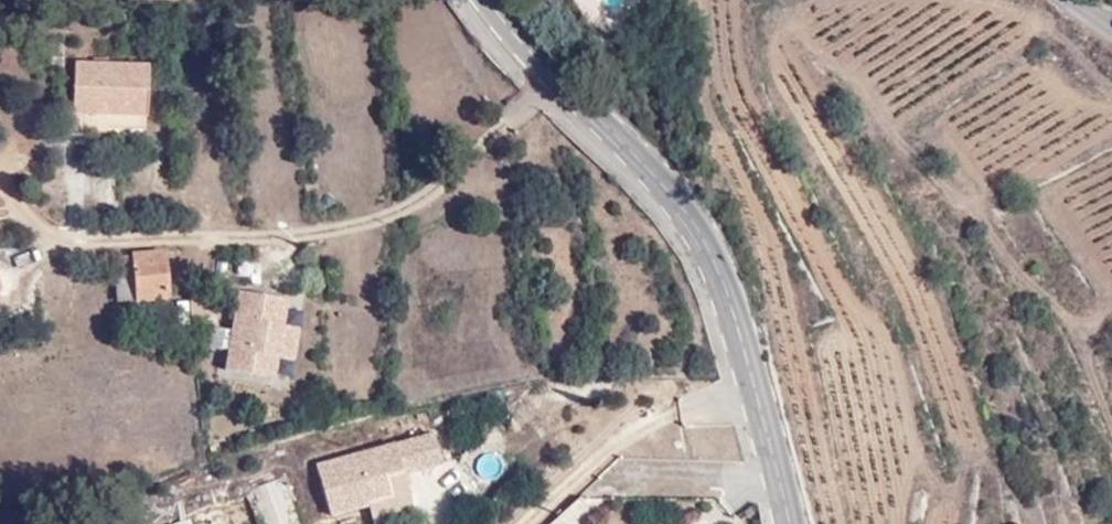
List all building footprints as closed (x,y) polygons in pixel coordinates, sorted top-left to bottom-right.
[(145,72),(70,71),(67,125),(145,125),(145,72)] [(164,299),(163,254),(116,255),(117,300),(164,299)] [(278,378),(280,354),(272,354),(276,322),(285,322),(289,295),(240,289),(229,373),(278,378)] [(272,354),(280,354),(293,355),(296,323),(285,322),(276,322),(272,354)] [(430,446),(313,471),(324,523),(403,505),(399,486),(437,478),(430,446)] [(282,523),(296,523),(279,475),(265,478),(282,523)] [(265,478),(247,483),(261,523),(282,523),(265,478)]
